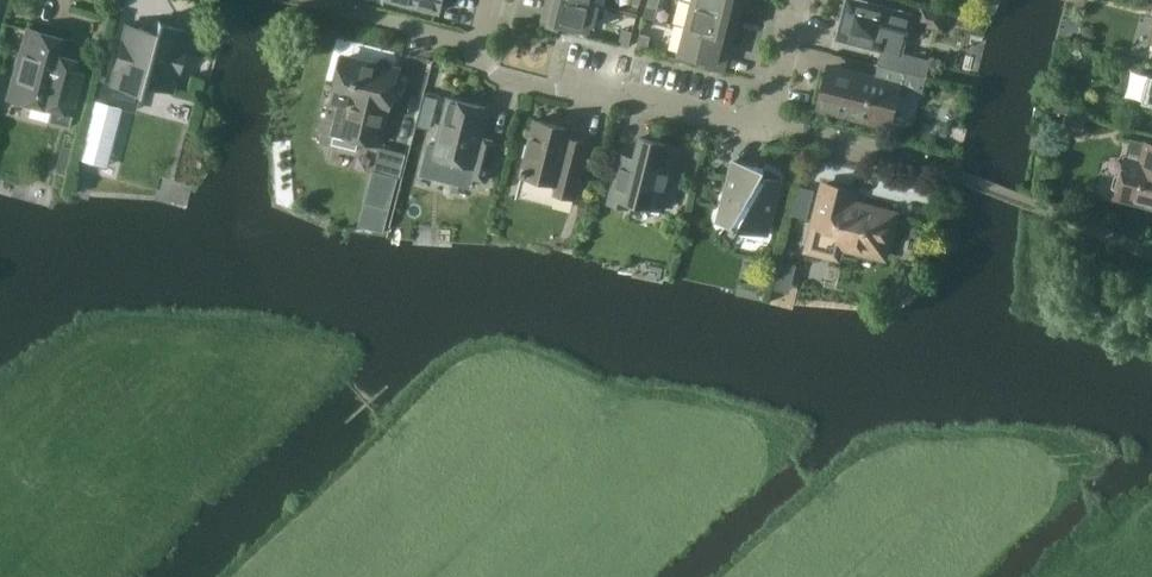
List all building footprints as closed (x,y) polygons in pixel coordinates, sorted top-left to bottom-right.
[(440,11),(442,0),(397,0),(440,11)] [(584,0),(548,0),(542,23),(558,27),(560,22),(589,29),(596,3),(584,0)] [(659,0),(648,0),(647,6),(657,8),(659,0)] [(742,0),(693,0),(693,1),(738,13),(742,0)] [(911,13),(860,0),(847,0),(842,19),(845,20),(840,39),(884,50),(887,38),(904,42),(911,13)] [(732,38),(738,13),(693,1),(687,26),(732,38)] [(921,4),(917,22),(942,28),(946,11),(921,4)] [(126,24),(110,84),(139,92),(138,95),(140,96),(143,83),(172,91),(188,31),(159,23),(160,20),(158,19),(155,32),(126,24)] [(724,69),(732,38),(687,26),(680,52),(709,60),(708,65),(724,69)] [(623,28),(619,43),(629,45),(633,31),(623,28)] [(69,127),(85,66),(86,62),(66,57),(70,40),(31,30),(24,54),(19,53),(8,97),(51,109),(48,121),(69,127)] [(640,32),(636,47),(647,50),(650,35),(640,32)] [(335,131),(332,142),(357,149),(360,137),(378,142),(385,111),(388,112),(399,69),(380,64),(379,66),(343,57),(336,82),(333,96),(343,99),(340,110),(335,131)] [(876,79),(830,67),(820,106),(889,124),(899,86),(921,92),(926,76),(880,64),(876,79)] [(1149,74),(1142,101),(1151,103),(1151,74),(1149,74)] [(470,175),(472,176),(486,179),(496,140),(482,136),(490,107),(449,97),(437,147),(430,145),(425,166),(428,172),(463,180),(469,177),(470,175)] [(92,100),(77,160),(107,167),(122,108),(92,100)] [(574,129),(572,128),(536,119),(522,174),(558,183),(556,193),(575,198),(589,142),(571,138),(574,129)] [(681,147),(640,136),(635,157),(620,153),(608,200),(628,206),(630,199),(665,208),(681,147)] [(1147,142),(1146,143),(1132,140),(1127,158),(1126,158),(1122,173),(1116,175),(1113,185),(1118,190),(1116,196),(1151,205),(1151,143),(1147,142)] [(375,170),(367,202),(389,207),(397,176),(399,176),(405,153),(380,146),(374,170),(375,170)] [(781,179),(761,174),(765,168),(734,160),(718,220),(767,233),(781,179)] [(854,191),(824,183),(813,223),(819,225),(812,250),(836,257),(839,244),(883,256),(895,213),(851,201),(854,191)] [(799,185),(792,214),(807,218),(815,189),(799,185)] [(581,197),(577,212),(587,215),(591,200),(581,197)] [(780,259),(773,287),(790,291),(797,263),(780,259)]
